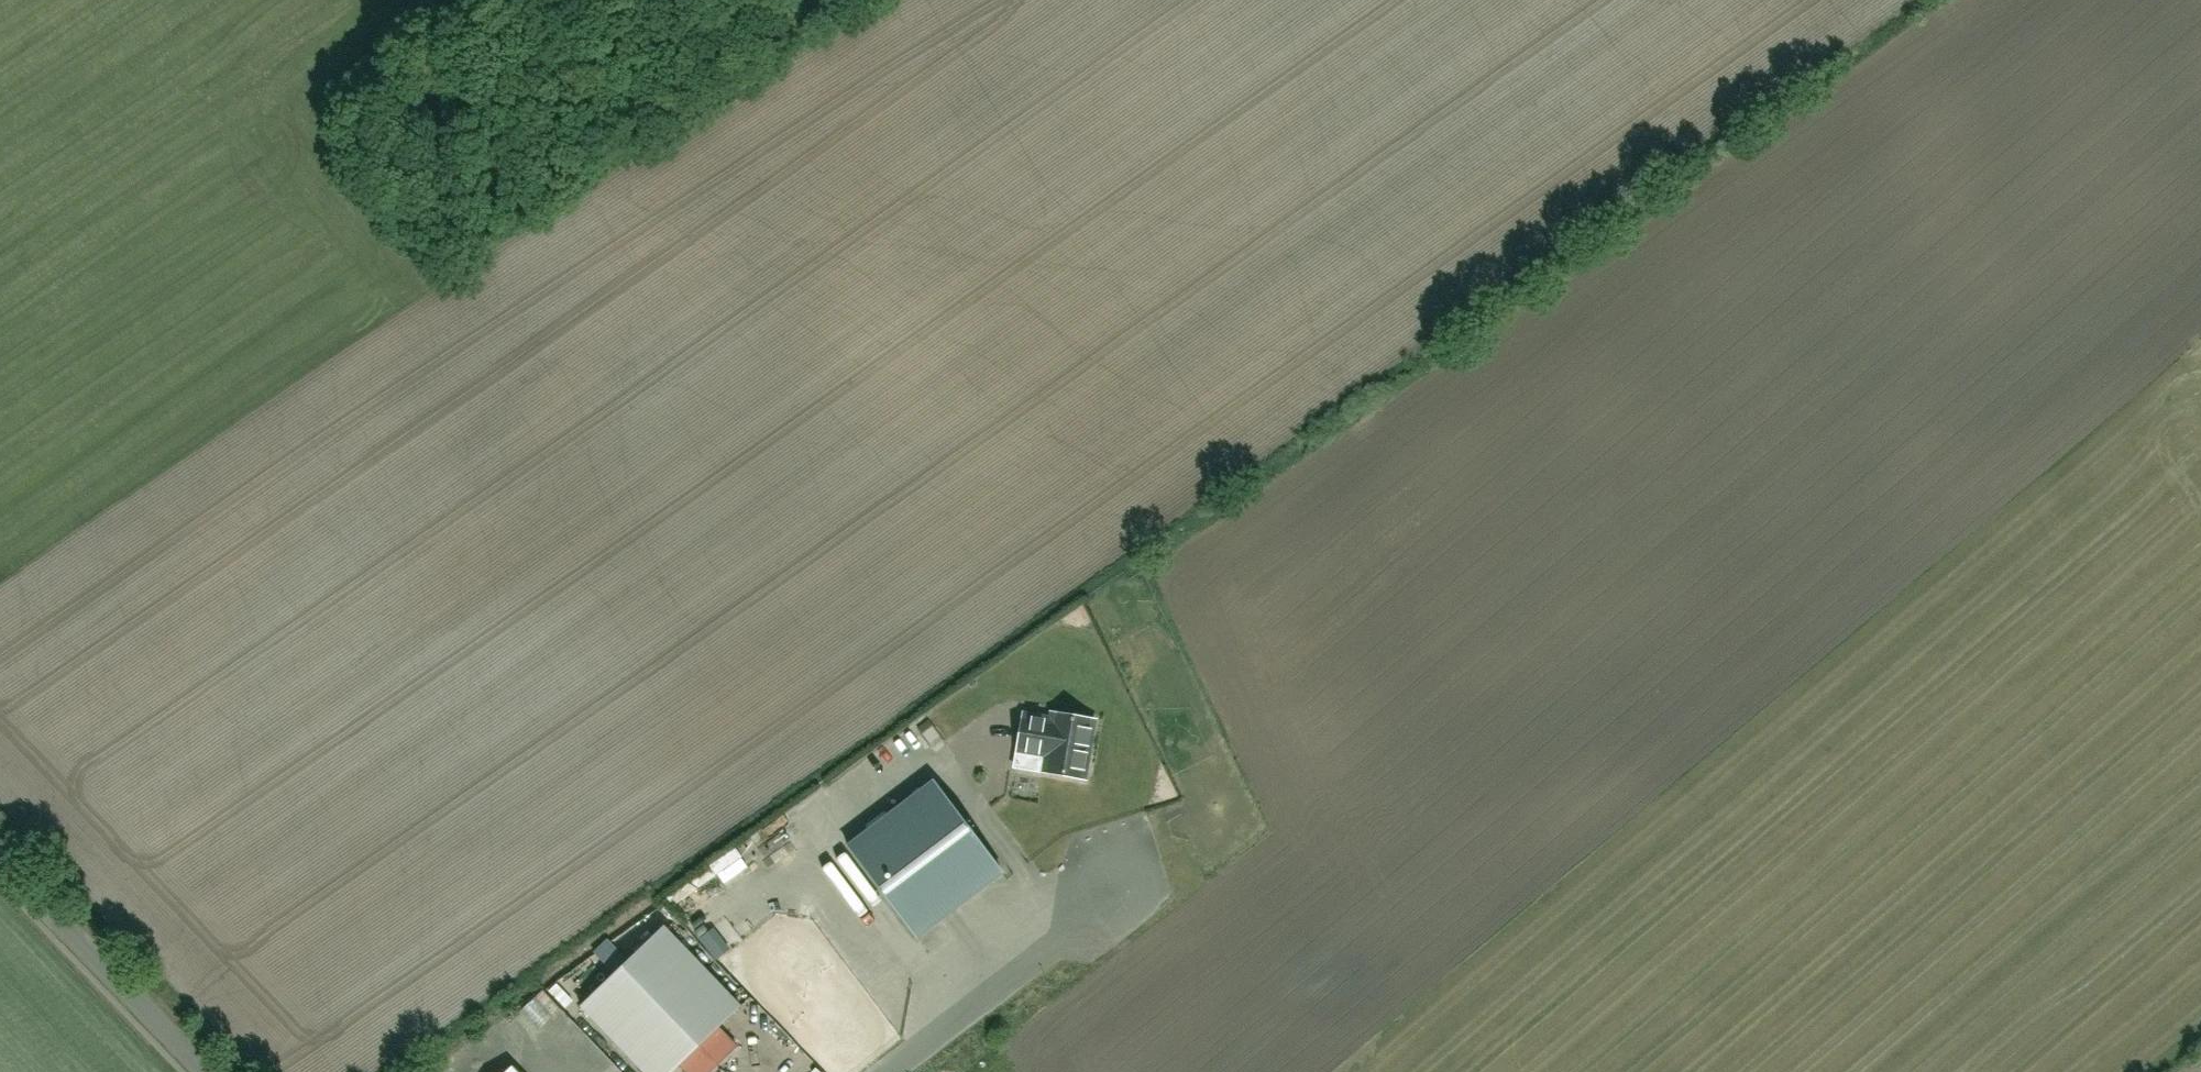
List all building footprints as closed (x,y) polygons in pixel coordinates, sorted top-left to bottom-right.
[(1015,767),(1085,778),(1094,721),(1053,714),(1052,720),(1023,715),(1015,767)] [(936,783),(850,847),(917,936),(1003,872),(936,783)] [(584,1008),(648,1071),(672,1071),(742,1001),(666,925),(584,1008)]
